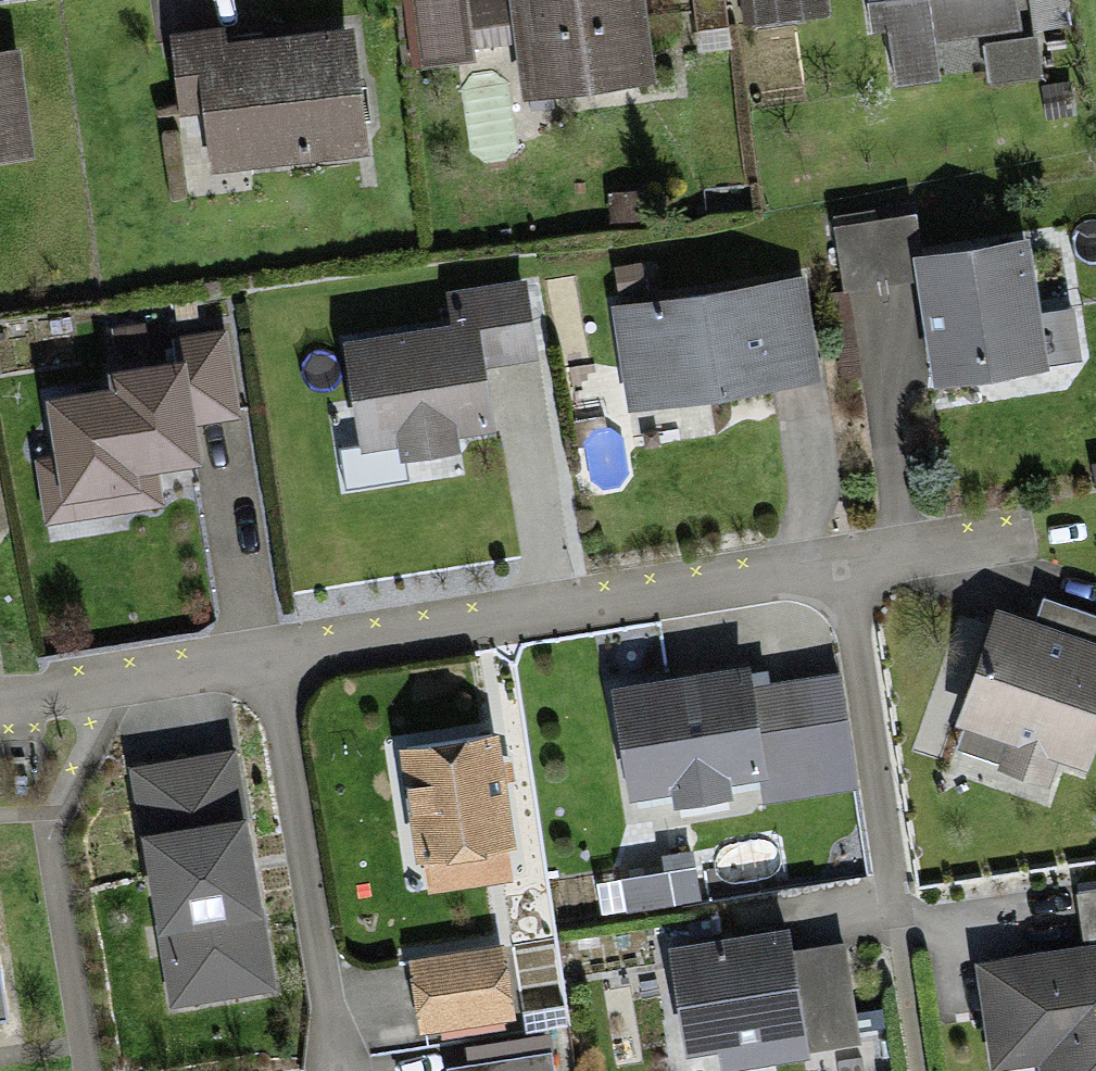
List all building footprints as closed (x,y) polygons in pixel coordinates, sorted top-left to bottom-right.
[(421,65),(474,60),(468,0),(414,0),(421,65)] [(522,99),(644,87),(636,0),(512,0),(522,99)] [(698,32),(726,27),(722,0),(693,0),(698,32)] [(750,26),(829,18),(827,0),(747,0),(750,26)] [(888,86),(930,84),(928,35),(1010,31),(1009,0),(884,0),(888,86)] [(223,32),(171,36),(178,120),(198,118),(202,169),(364,154),(353,33),(224,45),(223,32)] [(0,57),(0,154),(24,150),(10,55),(0,57)] [(836,229),(844,293),(905,285),(901,260),(923,256),(917,217),(836,229)] [(1032,310),(1021,241),(923,256),(901,260),(905,285),(924,406),(1091,380),(1079,302),(1032,310)] [(623,411),(818,381),(802,281),(608,311),(623,411)] [(347,458),(494,435),(483,366),(538,358),(527,290),(448,302),(453,328),(329,348),(347,458)] [(186,427),(231,422),(220,335),(163,342),(165,362),(105,370),(108,396),(35,406),(52,543),(168,528),(161,473),(191,469),(186,427)] [(1095,756),(1095,631),(1048,616),(1039,642),(1000,630),(955,769),(1051,800),(1063,764),(1090,773),(1095,756)] [(624,832),(830,798),(813,695),(759,704),(753,664),(600,689),(624,832)] [(512,863),(494,738),(392,753),(409,877),(512,863)] [(132,768),(167,1010),(273,995),(238,753),(132,768)] [(695,867),(618,880),(625,918),(702,906),(695,867)] [(1053,884),(1061,936),(955,952),(973,1070),(1095,1070),(1095,878),(1053,884)] [(661,948),(679,1052),(714,1046),(718,1070),(762,1070),(863,1054),(844,942),(788,952),(784,927),(661,948)] [(522,1015),(512,945),(414,959),(424,1028),(522,1015)] [(557,1051),(449,1067),(449,1070),(560,1070),(557,1051)]
